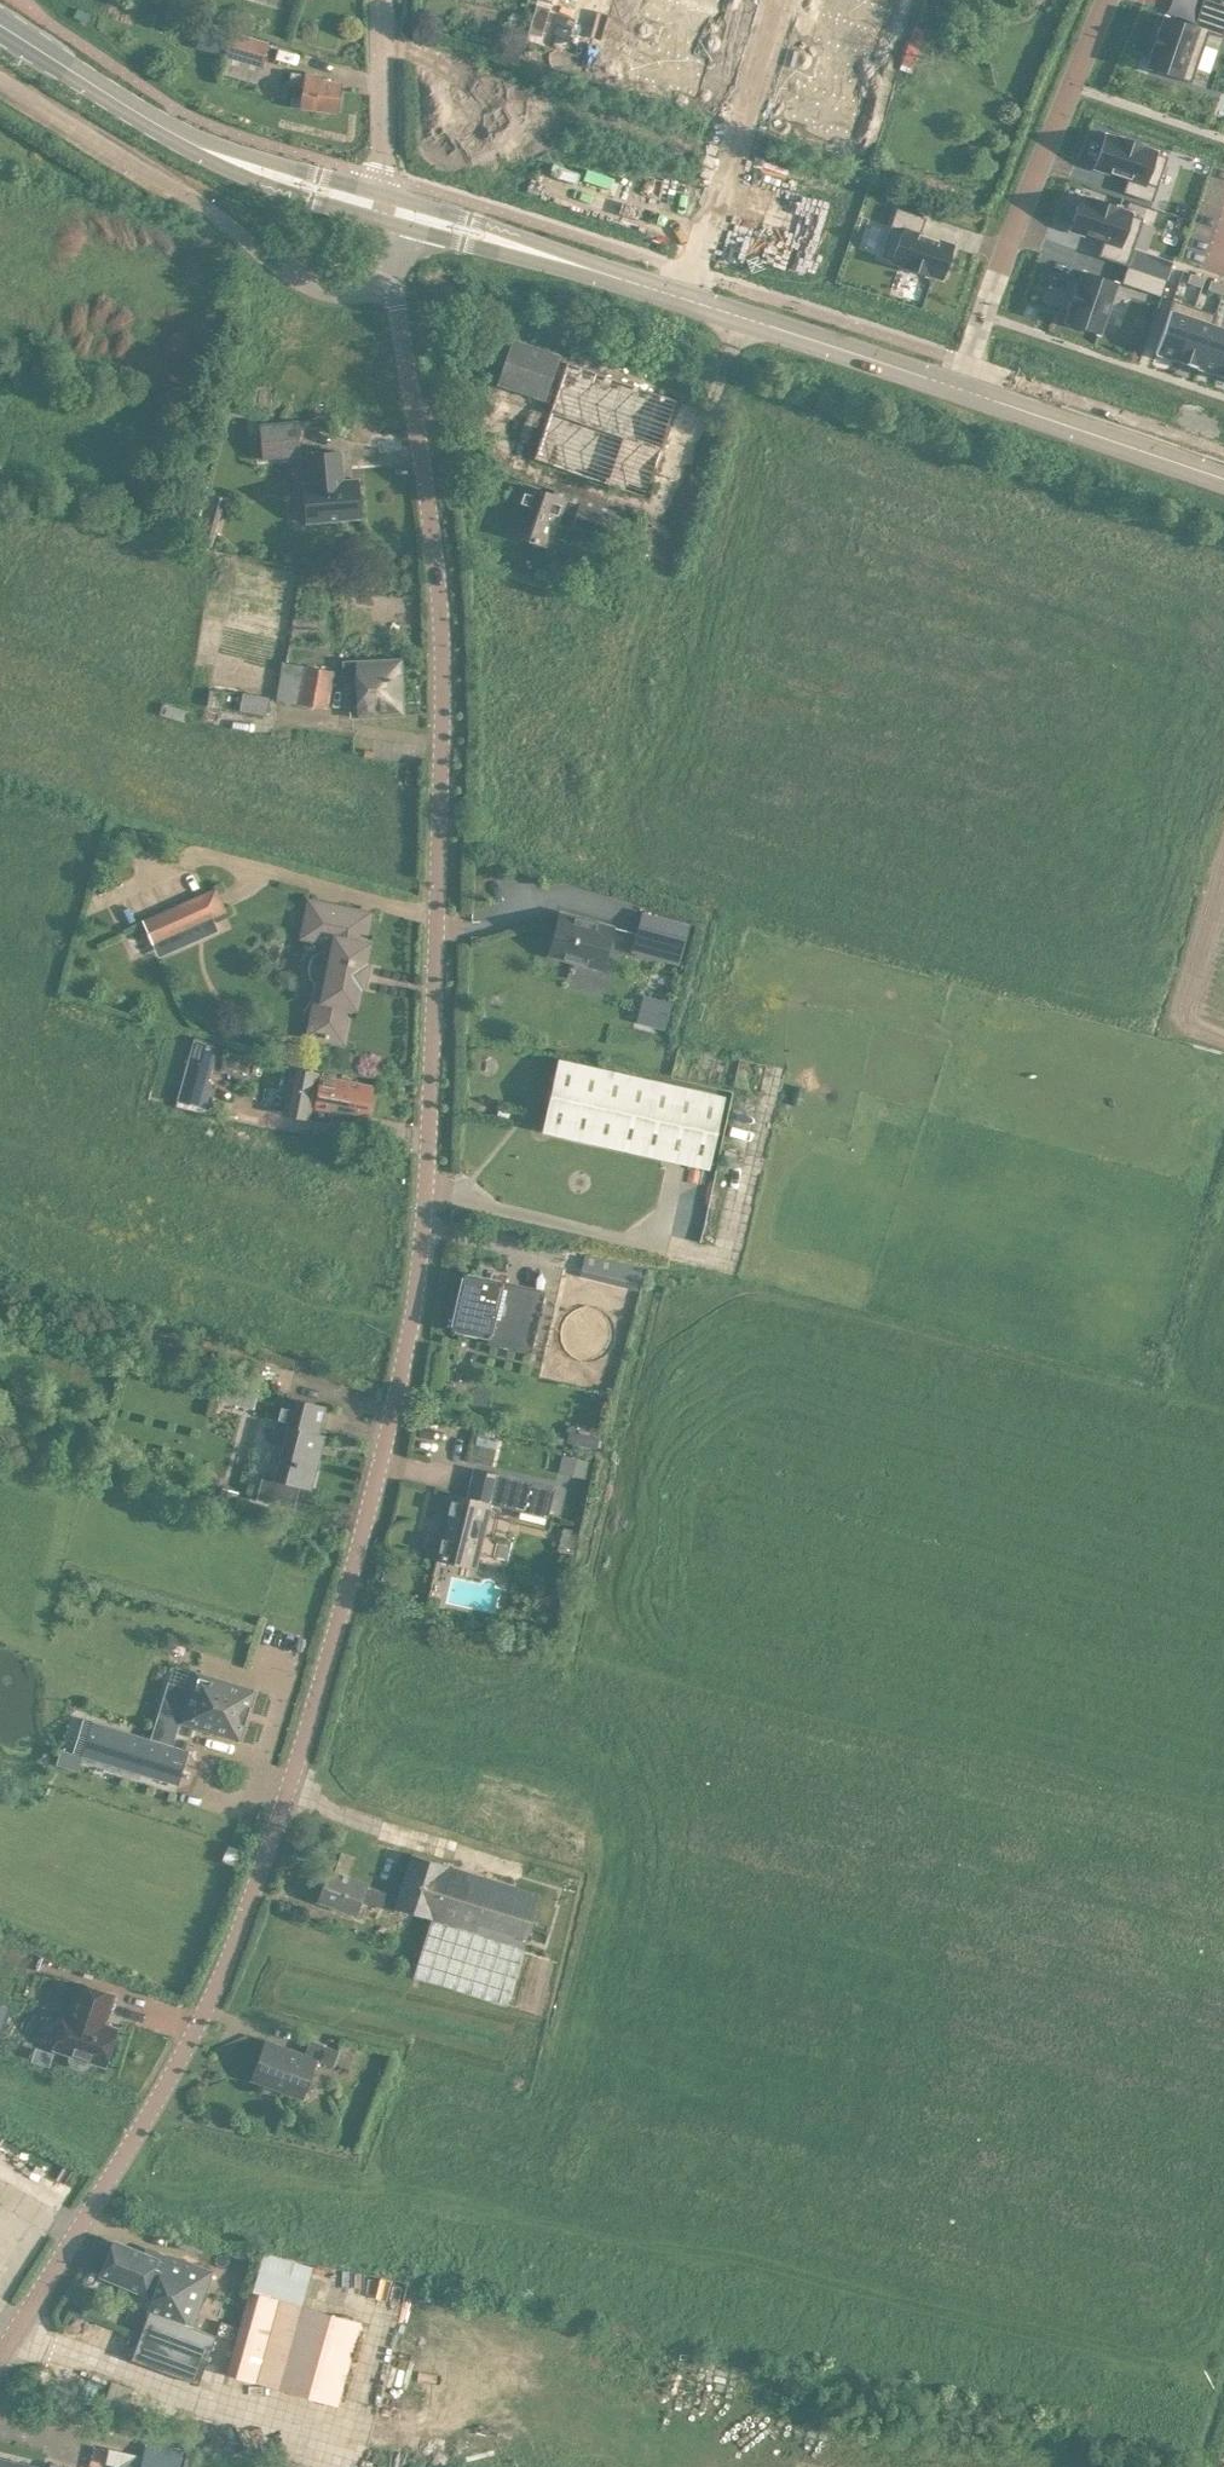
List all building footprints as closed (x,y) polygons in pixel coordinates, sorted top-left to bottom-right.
[(642,7),(672,16),(676,1),(710,12),(711,13),(715,0),(645,0),(642,7)] [(815,12),(859,26),(867,2),(861,0),(819,0),(815,12)] [(1147,66),(1190,80),(1206,30),(1220,34),(1223,23),(1223,3),(1216,0),(1200,0),(1192,23),(1165,14),(1163,20),(1160,27),(1157,26),(1148,51),(1152,52),(1147,66)] [(519,14),(509,12),(507,24),(517,26),(519,14)] [(815,12),(808,37),(852,51),(859,26),(815,12)] [(202,21),(195,44),(224,52),(230,30),(202,21)] [(900,21),(895,37),(905,40),(910,24),(900,21)] [(899,65),(910,69),(924,25),(913,22),(899,65)] [(223,53),(260,64),(267,41),(230,30),(224,52),(223,53)] [(649,43),(639,76),(690,92),(700,59),(685,55),(690,40),(661,31),(656,46),(649,43)] [(895,37),(890,52),(900,55),(905,40),(895,37)] [(319,78),(320,74),(304,71),(304,72),(289,70),(288,82),(302,84),(299,105),(335,110),(339,81),(319,78)] [(792,81),(782,113),(833,129),(843,96),(835,94),(840,79),(811,70),(806,85),(792,81)] [(1103,133),(1093,164),(1109,169),(1109,170),(1127,176),(1122,189),(1151,199),(1166,154),(1142,146),(1143,142),(1118,134),(1117,137),(1103,133)] [(1078,195),(1068,225),(1084,231),(1102,237),(1096,253),(1125,263),(1134,238),(1141,216),(1128,211),(1117,208),(1118,204),(1093,195),(1092,199),(1078,195)] [(895,206),(879,253),(903,262),(902,265),(927,274),(928,270),(942,275),(952,244),(936,239),(936,238),(918,232),(924,216),(895,206)] [(1152,252),(1146,271),(1165,277),(1166,278),(1167,275),(1172,259),(1152,252)] [(1125,264),(1120,280),(1159,294),(1165,277),(1146,271),(1125,264)] [(1070,307),(1065,321),(1096,331),(1114,279),(1083,269),(1079,282),(1075,281),(1066,306),(1070,307)] [(1202,275),(1189,270),(1186,280),(1199,284),(1202,275)] [(1223,282),(1209,277),(1206,286),(1220,291),(1223,282)] [(1193,304),(1171,296),(1153,350),(1169,356),(1174,358),(1193,304)] [(1193,304),(1174,358),(1195,365),(1196,365),(1211,322),(1214,311),(1193,304)] [(1196,365),(1212,370),(1215,372),(1223,347),(1223,327),(1211,322),(1196,365)] [(496,381),(544,398),(559,353),(511,337),(496,381)] [(1215,372),(1223,375),(1223,347),(1215,372)] [(299,453),(297,432),(295,422),(290,421),(258,417),(261,453),(270,452),(270,455),(299,453)] [(342,477),(339,448),(304,451),(307,480),(301,481),(304,520),(360,515),(356,476),(342,477)] [(507,530),(548,544),(560,508),(587,517),(584,525),(610,534),(616,515),(564,496),(523,481),(507,530)] [(213,520),(197,515),(190,540),(206,544),(213,520)] [(341,673),(354,673),(355,694),(347,694),(348,714),(402,711),(399,656),(340,659),(341,673)] [(275,697),(326,706),(332,668),(281,660),(275,697)] [(142,918),(151,940),(222,909),(213,887),(142,918)] [(309,1030),(341,1037),(347,1002),(353,1003),(357,982),(360,982),(364,963),(361,963),(366,941),(360,940),(366,911),(309,899),(303,931),(322,935),(320,945),(315,948),(311,953),(309,956),(307,963),(307,969),(308,973),(309,977),(313,981),(310,994),(316,996),(309,1030)] [(548,953),(598,966),(610,923),(559,910),(548,953)] [(641,911),(635,934),(679,947),(686,923),(641,911)] [(634,1018),(663,1026),(668,1006),(640,998),(634,1018)] [(215,1044),(191,1038),(175,1097),(206,1106),(212,1081),(206,1080),(215,1044)] [(223,1049),(220,1063),(234,1067),(238,1053),(223,1049)] [(541,1128),(708,1165),(724,1093),(557,1056),(541,1128)] [(364,1114),(370,1084),(330,1077),(320,1075),(321,1072),(293,1067),(284,1113),(325,1121),(327,1107),(364,1114)] [(488,1335),(487,1338),(528,1348),(541,1291),(501,1281),(502,1279),(463,1270),(450,1326),(488,1335)] [(263,1471),(256,1495),(292,1505),(298,1482),(309,1485),(323,1434),(316,1432),(323,1405),(284,1394),(272,1438),(283,1441),(274,1474),(263,1471)] [(570,1429),(567,1441),(593,1446),(596,1435),(570,1429)] [(560,1452),(556,1469),(586,1476),(590,1459),(560,1452)] [(446,1491),(431,1555),(473,1565),(489,1501),(546,1514),(552,1485),(505,1474),(472,1466),(465,1495),(446,1491)] [(213,1504),(231,1509),(236,1489),(219,1485),(213,1504)] [(570,1550),(576,1529),(563,1525),(557,1547),(570,1550)] [(427,1594),(424,1607),(434,1610),(437,1596),(427,1594)] [(511,1606),(522,1609),(525,1599),(514,1595),(511,1606)] [(238,1739),(254,1687),(252,1686),(252,1687),(193,1669),(178,1720),(237,1738),(236,1738),(238,1739)] [(80,1751),(79,1753),(176,1782),(177,1780),(175,1780),(184,1749),(186,1750),(187,1747),(171,1742),(178,1720),(156,1713),(149,1736),(90,1717),(89,1720),(91,1720),(82,1751),(80,1751)] [(226,1841),(220,1857),(233,1863),(239,1846),(226,1841)] [(527,1927),(538,1889),(445,1863),(429,1916),(521,1944),(522,1944),(527,1927)] [(521,1944),(429,1916),(411,1973),(503,2002),(521,1944)] [(51,2049),(67,2054),(66,2060),(68,2065),(79,2068),(84,2066),(85,2060),(101,2065),(113,2028),(100,2024),(110,1994),(75,1983),(66,2013),(63,2012),(51,2049)] [(248,2079),(298,2097),(312,2060),(329,2066),(335,2050),(306,2039),(301,2055),(262,2040),(248,2079)] [(153,2246),(150,2253),(113,2237),(100,2269),(143,2287),(142,2289),(150,2292),(143,2311),(146,2311),(129,2356),(195,2381),(213,2333),(192,2325),(211,2268),(153,2246)] [(358,2319),(248,2288),(224,2371),(335,2402),(358,2319)] [(139,2466),(177,2466),(181,2448),(145,2440),(139,2466)] [(35,2465),(36,2463),(0,2455),(0,2466),(42,2466),(35,2465)]
